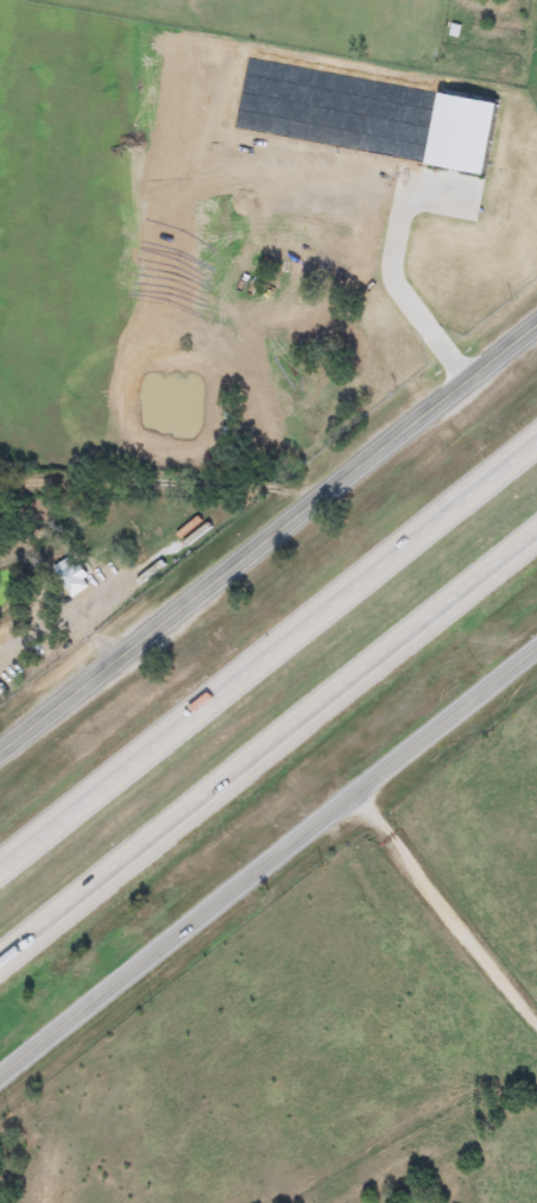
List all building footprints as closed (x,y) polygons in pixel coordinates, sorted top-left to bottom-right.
[(495,88),(254,43),(240,115),(482,162),(495,88)] [(86,587),(71,598),(57,577),(71,566),(86,587)]
